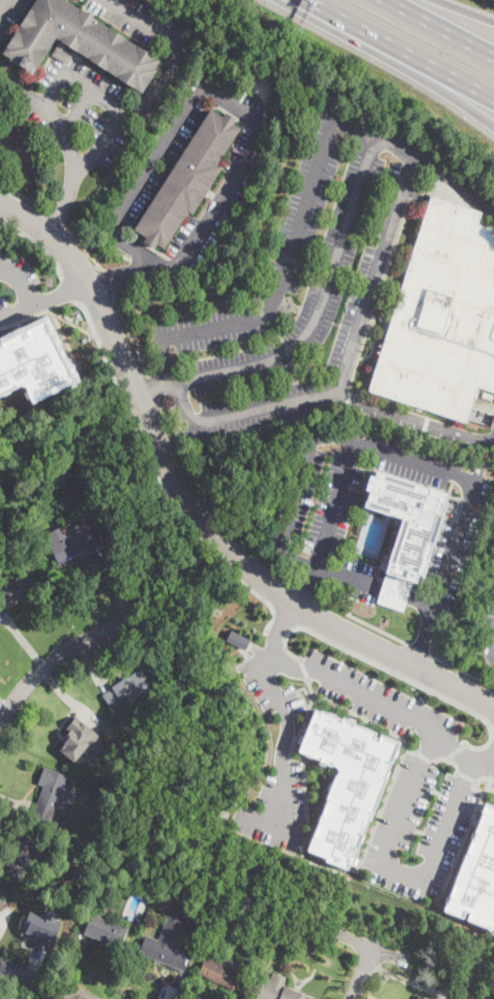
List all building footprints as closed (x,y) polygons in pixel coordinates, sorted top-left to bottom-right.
[(2,53),(36,0),(64,0),(159,60),(154,68),(156,69),(141,93),(66,44),(62,50),(71,57),(67,64),(54,56),(52,55),(61,41),(60,40),(55,37),(46,51),(47,51),(37,67),(36,67),(31,74),(15,64),(12,62),(8,60),(9,58),(2,53)] [(279,96),(274,103),(269,100),(269,99),(268,98),(269,96),(271,97),(272,96),(273,93),(274,94),(279,96)] [(209,109),(222,117),(224,113),(224,112),(235,119),(234,120),(232,124),(239,128),(215,166),(220,169),(191,213),(187,210),(162,248),(156,244),(154,248),(153,248),(143,242),(143,241),(145,237),(133,229),(209,109)] [(476,222),(493,227),(493,389),(477,384),(466,416),(465,419),(368,387),(384,338),(391,315),(431,193),(480,210),(476,222)] [(19,383),(0,393),(0,341),(21,330),(24,335),(27,333),(25,328),(44,318),(50,330),(49,330),(74,380),(33,401),(25,384),(19,383)] [(375,472),(444,494),(438,512),(442,514),(423,570),(421,576),(415,574),(412,584),(411,583),(410,587),(408,590),(406,599),(404,603),(402,610),(378,602),(380,596),(381,591),(384,582),(387,573),(384,572),(385,569),(401,519),(364,506),(368,494),(369,491),(363,490),(368,476),(373,477),(375,472)] [(36,520),(28,523),(24,513),(31,510),(36,520)] [(63,531),(66,537),(73,533),(69,526),(86,518),(94,533),(98,541),(91,544),(93,546),(91,547),(83,552),(79,553),(59,564),(49,545),(51,544),(46,534),(60,527),(63,531)] [(7,609),(0,600),(0,589),(13,580),(23,572),(36,590),(23,599),(21,600),(21,601),(20,600),(7,609)] [(230,628),(225,640),(245,649),(250,639),(230,628)] [(140,669),(149,684),(140,690),(122,701),(124,704),(113,710),(113,709),(106,698),(103,694),(113,688),(111,686),(127,676),(128,676),(129,675),(140,669)] [(400,743),(353,724),(354,723),(341,718),(341,719),(320,711),(320,712),(314,710),(298,752),(338,768),(337,770),(335,776),(334,775),(324,800),(327,801),(307,852),(326,859),(325,862),(348,871),(349,866),(352,867),(364,835),(362,834),(370,814),(373,815),(387,779),(386,778),(400,743)] [(76,715),(103,736),(100,741),(106,744),(100,754),(92,748),(88,753),(83,749),(73,758),(62,748),(66,743),(62,738),(69,729),(66,725),(76,715)] [(140,751),(137,757),(128,752),(131,746),(140,751)] [(70,790),(66,802),(65,803),(57,800),(49,822),(32,816),(33,814),(37,803),(43,785),(38,784),(44,767),(67,776),(68,776),(65,785),(71,787),(70,790)] [(112,791),(109,801),(100,799),(102,788),(112,791)] [(481,800),(478,808),(479,809),(440,909),(459,917),(462,909),(465,910),(463,917),(487,927),(486,928),(493,931),(493,805),(481,800)] [(43,855),(38,870),(25,865),(20,878),(3,872),(15,842),(18,833),(38,841),(37,842),(34,851),(42,854),(43,855)] [(102,857),(95,859),(93,852),(100,850),(102,857)] [(172,892),(169,898),(161,894),(163,889),(172,892)] [(28,910),(19,933),(34,940),(33,944),(48,951),(59,921),(50,917),(50,916),(42,913),(41,915),(28,910)] [(126,930),(118,952),(101,945),(100,945),(102,940),(101,940),(91,936),(83,933),(85,929),(90,914),(97,916),(106,920),(127,928),(126,930)] [(177,936),(172,946),(184,951),(191,953),(190,955),(184,970),(183,971),(181,970),(159,962),(156,960),(138,953),(145,937),(146,935),(158,940),(167,916),(182,922),(177,936)] [(214,944),(212,949),(205,946),(207,941),(214,944)] [(243,972),(236,989),(198,974),(204,959),(205,957),(243,972)] [(284,985),(315,998),(255,998),(261,987),(265,977),(270,979),(273,973),(287,979),(284,985)]
